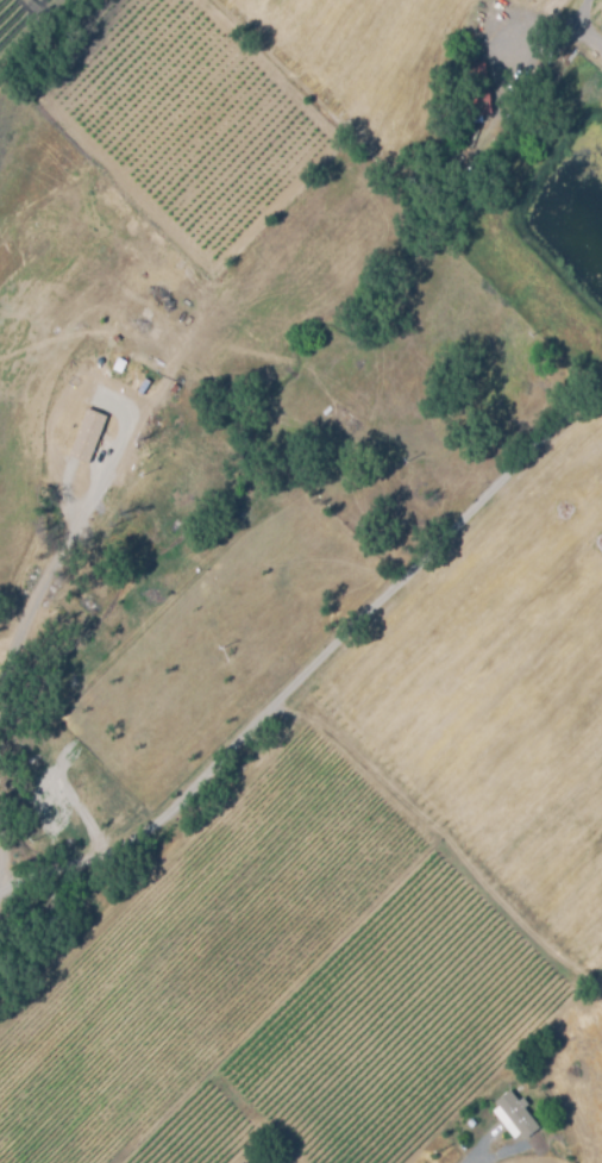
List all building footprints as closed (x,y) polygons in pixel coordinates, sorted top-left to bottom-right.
[(471,115),(465,69),(485,67),(491,113),(471,115)] [(131,424),(109,415),(115,401),(112,400),(121,377),(125,379),(127,370),(139,375),(142,368),(152,373),(140,401),(126,395),(124,402),(137,408),(131,424)] [(87,475),(68,473),(75,409),(86,412),(87,402),(106,405),(104,430),(112,431),(106,473),(87,471),(87,475)] [(337,415),(344,409),(360,426),(353,432),(337,415)] [(526,1138),(521,1132),(515,1137),(495,1113),(501,1108),(495,1101),(510,1089),(540,1127),(526,1138)]
